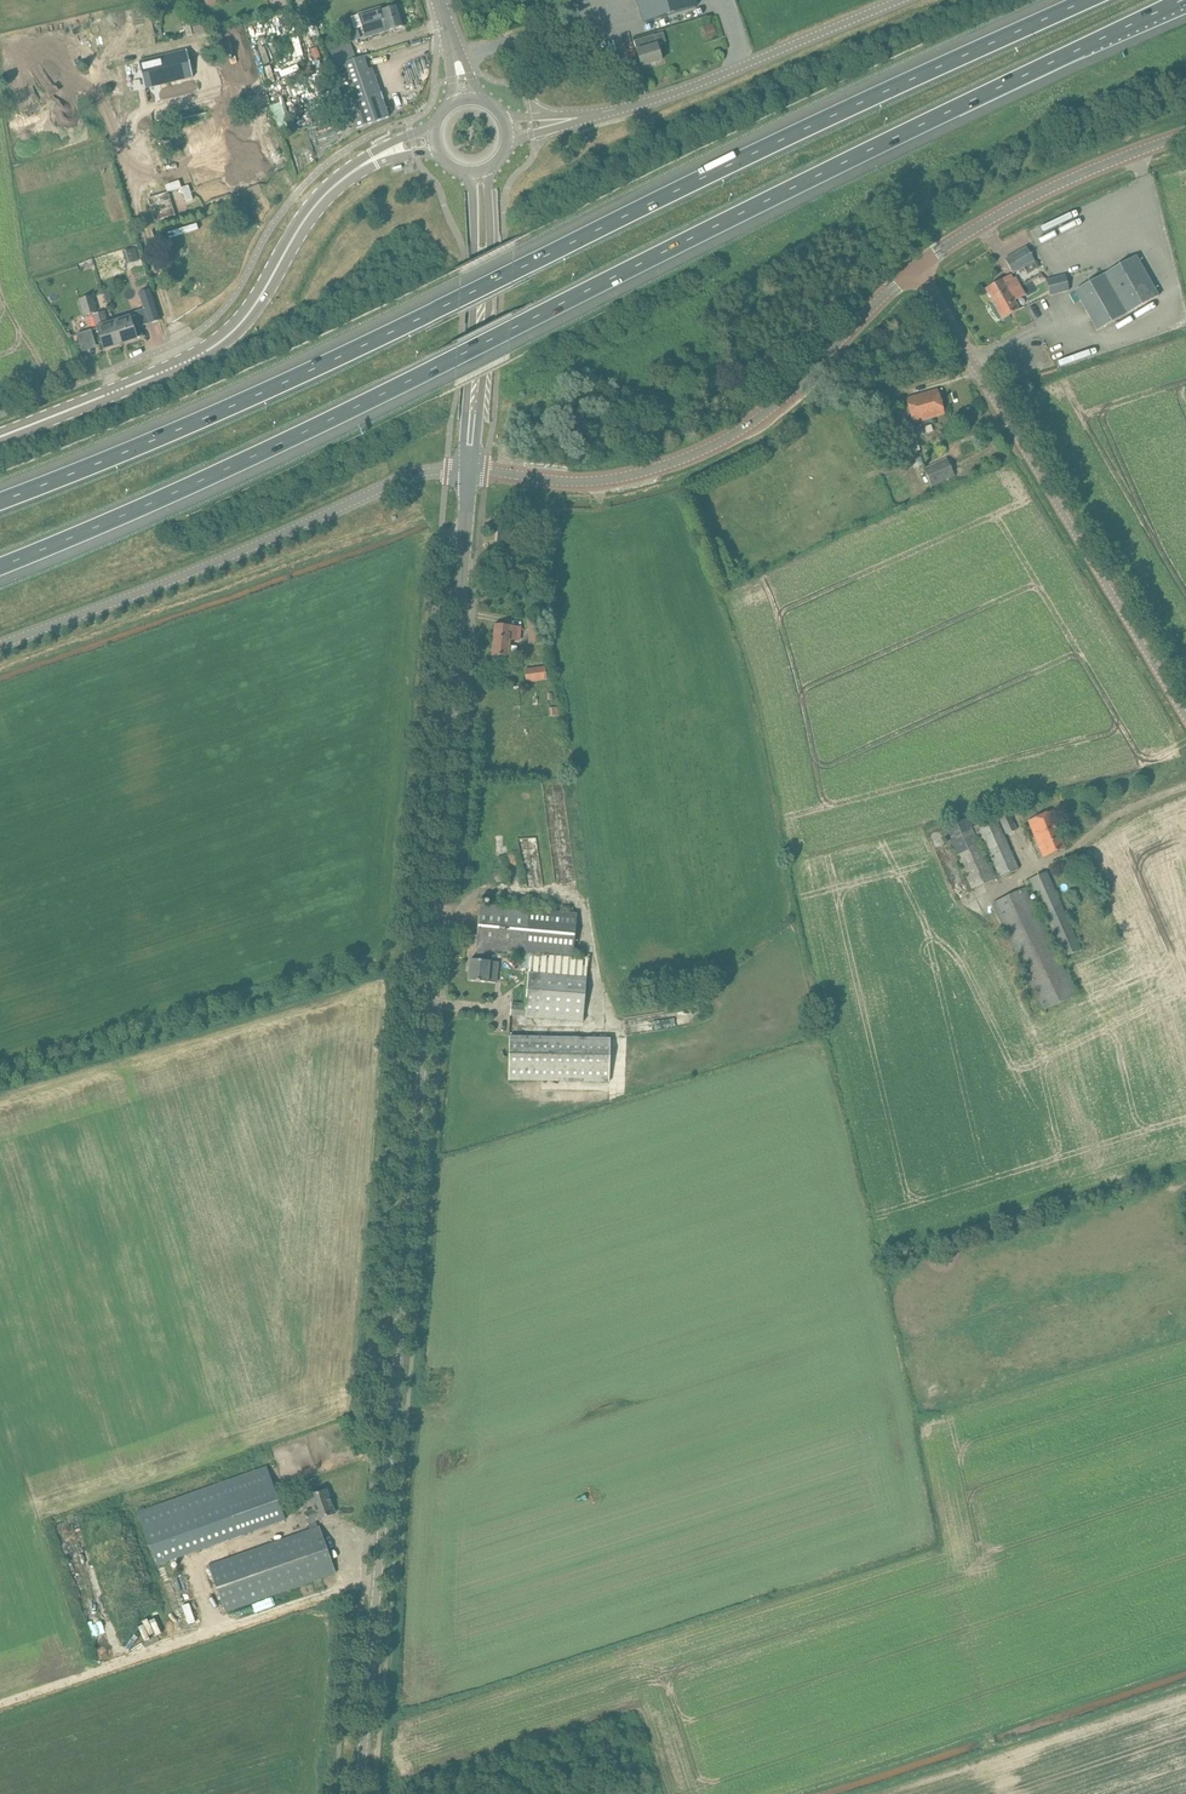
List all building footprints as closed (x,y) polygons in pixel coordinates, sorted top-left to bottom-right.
[(643,21),(652,19),(687,8),(695,6),(694,0),(637,0),(643,21)] [(355,28),(362,26),(366,38),(386,31),(387,32),(405,27),(398,6),(382,11),(381,8),(351,17),(355,28)] [(206,17),(191,21),(195,35),(209,31),(206,17)] [(716,36),(712,25),(703,28),(707,39),(716,36)] [(362,38),(360,30),(339,37),(341,45),(362,38)] [(657,45),(654,35),(634,41),(637,51),(636,51),(641,67),(662,60),(657,45)] [(317,48),(311,50),(314,60),(320,58),(317,48)] [(193,77),(186,50),(139,61),(145,89),(193,77)] [(357,128),(389,117),(372,69),(368,70),(364,57),(368,56),(367,55),(335,66),(357,128)] [(187,147),(195,146),(199,165),(233,158),(229,137),(212,140),(209,122),(183,127),(187,147)] [(166,179),(166,166),(144,166),(144,180),(166,179)] [(168,193),(148,199),(155,223),(176,216),(168,193)] [(1045,237),(1062,232),(1059,219),(1042,224),(1045,237)] [(1079,254),(1074,242),(1053,250),(1057,263),(1079,254)] [(1005,259),(1013,274),(1035,261),(1026,247),(1005,259)] [(138,261),(134,248),(122,251),(126,264),(138,261)] [(1136,256),(1104,274),(1127,314),(1159,296),(1136,256)] [(1100,277),(1074,291),(1097,330),(1122,317),(1127,314),(1104,274),(1100,277)] [(1010,275),(985,289),(993,303),(1009,294),(1021,287),(1016,277),(1013,279),(1010,275)] [(1067,291),(1064,276),(1046,281),(1049,295),(1067,291)] [(1009,294),(993,303),(1002,320),(1013,314),(1018,310),(1013,301),(1021,296),(1025,294),(1021,287),(1009,294)] [(112,321),(119,344),(142,337),(138,327),(160,320),(150,290),(138,293),(143,309),(133,312),(134,317),(120,321),(119,319),(112,321)] [(195,293),(178,298),(181,308),(198,302),(195,293)] [(84,316),(97,312),(92,296),(79,300),(84,316)] [(119,344),(112,321),(107,323),(103,313),(94,316),(104,349),(119,344)] [(75,333),(81,351),(96,347),(91,329),(75,333)] [(1059,366),(1081,358),(1079,352),(1057,360),(1059,366)] [(940,401),(937,392),(918,398),(918,396),(906,399),(913,423),(944,414),(941,403),(942,403),(941,401),(940,401)] [(912,424),(902,427),(907,445),(906,445),(908,454),(920,450),(917,442),(912,424)] [(948,461),(925,471),(932,488),(955,477),(948,461)] [(543,642),(542,618),(530,619),(531,643),(543,642)] [(521,628),(496,625),(493,655),(508,657),(510,640),(519,641),(521,628)] [(552,678),(550,667),(525,670),(527,682),(552,678)] [(1017,830),(1009,812),(998,817),(1006,835),(1017,830)] [(1065,849),(1050,812),(1030,820),(1041,849),(1043,848),(1047,856),(1065,849)] [(988,865),(967,818),(945,828),(971,890),(997,879),(991,864),(988,865)] [(1018,869),(996,818),(974,827),(985,853),(989,851),(1001,877),(1019,869),(1018,869)] [(1080,951),(1046,872),(1023,882),(1026,888),(1032,886),(1064,958),(1080,951)] [(1076,995),(1025,889),(992,905),(1043,1011),(1076,995)] [(518,969),(528,970),(587,975),(588,958),(573,956),(577,914),(480,905),(476,948),(478,948),(488,950),(520,953),(518,969)] [(488,950),(478,948),(477,960),(470,960),(468,981),(497,984),(499,963),(487,962),(488,950)] [(587,975),(528,970),(524,1017),(583,1022),(587,975)] [(610,1039),(509,1037),(508,1080),(609,1082),(610,1039)] [(221,1483),(179,1498),(197,1550),(240,1535),(285,1519),(266,1467),(221,1483)] [(311,1529),(317,1527),(315,1520),(317,1519),(318,1520),(335,1514),(327,1490),(309,1496),(314,1509),(304,1513),(307,1522),(308,1522),(311,1529)] [(335,1573),(319,1527),(317,1527),(311,1529),(209,1566),(226,1612),(335,1573)] [(183,1605),(188,1623),(194,1622),(189,1603),(183,1605)]
